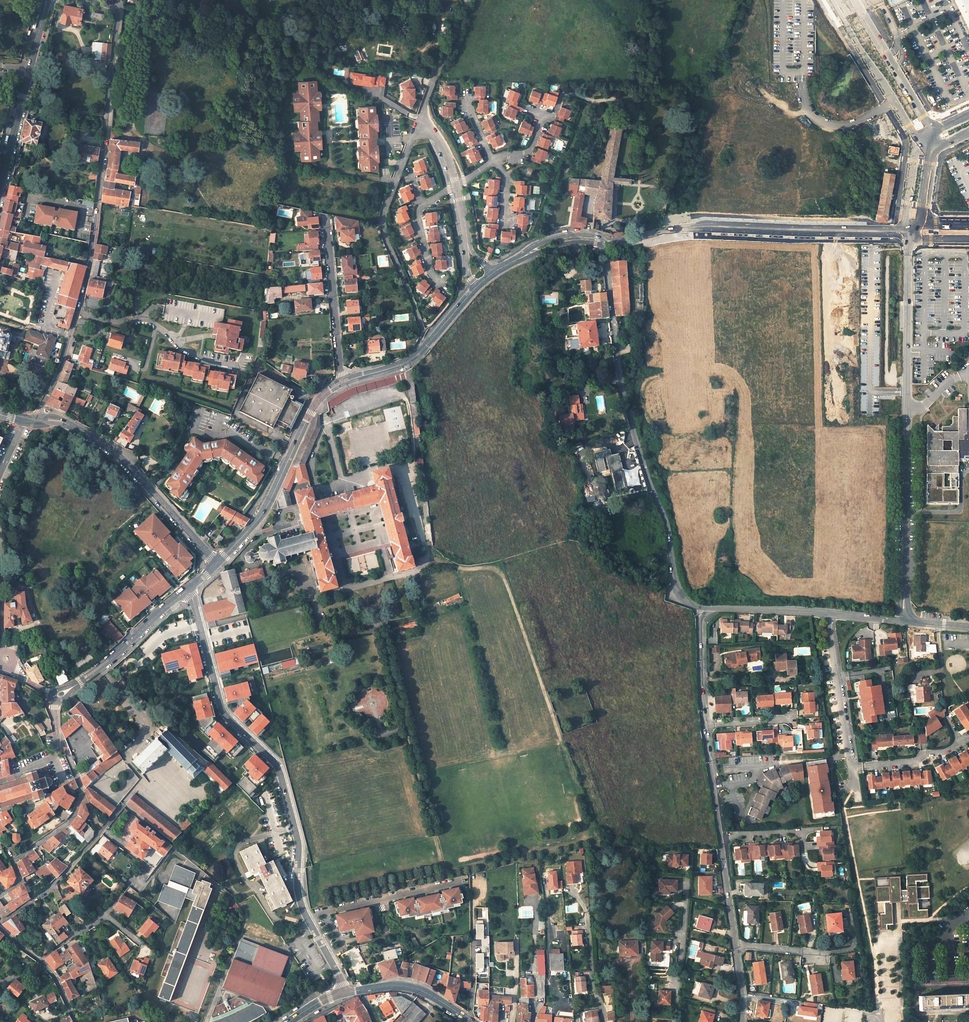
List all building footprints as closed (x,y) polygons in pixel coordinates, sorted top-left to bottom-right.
[(66,6),(62,21),(69,23),(70,21),(80,23),(82,9),(75,8),(66,6)] [(110,60),(112,43),(111,43),(110,44),(96,42),(94,58),(110,60)] [(379,75),(379,76),(351,72),(351,78),(354,78),(353,84),(372,87),(372,85),(378,86),(378,85),(384,86),(386,76),(379,75)] [(415,91),(415,88),(410,80),(401,84),(403,89),(403,97),(400,101),(411,108),(416,99),(414,98),(414,95),(416,95),(416,91),(415,91)] [(320,105),(320,97),(318,97),(318,92),(316,92),(315,81),(301,82),(302,96),(293,97),(294,108),(303,108),(304,122),(316,121),(318,120),(317,110),(319,109),(319,105),(320,105)] [(302,96),(301,82),(298,83),(299,94),(293,94),(293,97),(302,96)] [(458,96),(458,94),(457,94),(455,94),(455,90),(455,85),(446,85),(445,95),(449,95),(448,98),(458,99),(458,96)] [(486,99),(486,95),(487,95),(487,86),(477,85),(477,87),(477,90),(477,94),(477,95),(478,95),(478,98),(481,99),(486,99)] [(518,103),(519,101),(517,101),(519,97),(521,92),(512,89),(508,98),(512,99),(510,102),(515,104),(518,105),(518,103)] [(544,98),(540,97),(541,94),(533,91),(530,99),(534,101),(538,102),(538,104),(541,106),(542,103),(544,98)] [(552,95),(546,92),(545,96),(544,98),(542,103),(546,104),(546,102),(550,104),(555,106),(558,97),(560,93),(554,91),(552,95)] [(479,111),(479,112),(489,112),(489,102),(489,99),(486,99),(481,99),(481,102),(480,102),(480,104),(479,107),(479,111)] [(444,105),(444,114),(454,115),(454,110),(454,106),(456,106),(457,106),(457,102),(448,101),(447,105),(444,105)] [(515,104),(513,107),(509,106),(506,115),(515,118),(516,113),(518,109),(520,110),(522,111),(523,109),(523,107),(518,105),(515,104)] [(378,130),(377,117),(375,118),(374,107),(359,108),(359,116),(358,116),(359,131),(361,131),(361,139),(375,138),(377,138),(376,130),(378,130)] [(571,110),(563,107),(561,111),(559,116),(558,115),(556,118),(564,121),(565,118),(568,119),(571,110)] [(304,122),(303,108),(294,108),(294,111),(301,111),(301,122),(302,122),(304,122)] [(456,124),(460,132),(469,129),(468,128),(467,125),(465,121),(465,120),(464,120),(462,117),(455,120),(457,123),(456,124)] [(488,129),(489,132),(497,130),(495,126),(496,126),(493,117),(484,121),(484,122),(485,125),(487,130),(488,129)] [(20,145),(22,146),(23,141),(36,145),(41,124),(35,123),(36,122),(35,120),(27,118),(24,131),(20,145)] [(321,143),(321,136),(319,136),(319,131),(317,131),(316,121),(304,122),(302,122),(303,136),(294,136),(295,148),(304,147),(305,161),(319,160),(318,149),(320,149),(320,143),(321,143)] [(524,121),(523,121),(519,130),(528,133),(528,132),(532,134),(535,127),(533,126),(531,125),(531,124),(527,123),(524,121)] [(551,128),(550,131),(550,132),(559,136),(562,127),(561,127),(563,124),(555,121),(554,124),(553,124),(551,128)] [(303,136),(302,122),(301,122),(299,122),(300,133),(294,133),(294,136),(303,136)] [(621,128),(610,126),(605,159),(601,180),(600,180),(596,195),(595,199),(593,223),(590,223),(590,225),(591,228),(595,229),(597,230),(598,225),(596,224),(597,217),(610,218),(612,182),(630,183),(631,178),(613,176),(621,128)] [(475,138),(473,134),(472,131),(472,130),(463,134),(466,142),(469,141),(471,144),(478,142),(477,139),(477,138),(475,138)] [(118,168),(121,149),(138,151),(138,149),(142,150),(143,149),(143,145),(142,143),(139,143),(139,142),(118,139),(118,133),(111,132),(108,164),(107,172),(105,180),(114,181),(135,185),(137,185),(139,176),(116,173),(117,168),(118,168)] [(493,142),(494,146),(503,143),(499,135),(496,136),(495,132),(488,135),(490,139),(491,138),(493,142)] [(540,144),(539,145),(548,149),(551,140),(552,136),(545,134),(543,137),(541,141),(540,144)] [(379,158),(378,145),(376,146),(375,138),(361,139),(360,139),(360,147),(358,147),(360,162),(362,162),(362,171),(378,169),(377,158),(379,158)] [(100,152),(98,151),(99,148),(83,145),(81,159),(99,162),(100,154),(100,152)] [(889,145),(888,153),(898,155),(899,147),(889,145)] [(473,161),(482,158),(481,156),(480,154),(479,150),(478,149),(477,150),(475,146),(468,149),(469,149),(464,151),(460,153),(461,156),(465,154),(465,155),(469,153),(473,161)] [(305,161),(304,147),(295,148),(295,150),(302,150),(303,161),(305,161)] [(540,163),(542,159),(545,160),(548,151),(539,148),(538,153),(536,157),(534,156),(533,156),(532,160),(540,163)] [(415,167),(416,171),(415,172),(415,173),(416,175),(423,173),(423,171),(426,170),(422,159),(413,162),(415,167)] [(894,174),(884,172),(875,219),(886,221),(894,174)] [(422,188),(423,189),(432,186),(429,177),(428,177),(427,174),(420,177),(421,180),(420,180),(421,185),(422,188)] [(497,192),(498,188),(499,188),(499,186),(499,183),(500,180),(500,179),(490,178),(489,187),(490,187),(489,191),(496,192),(497,192)] [(588,179),(571,178),(568,191),(576,192),(570,226),(575,226),(582,226),(585,225),(586,217),(580,216),(584,193),(585,193),(588,179)] [(517,188),(516,193),(526,194),(530,194),(531,185),(523,184),(524,180),(515,179),(514,182),(514,183),(515,183),(517,184),(517,188)] [(600,180),(588,179),(585,193),(596,195),(600,180)] [(113,188),(114,181),(105,180),(104,182),(103,186),(113,188)] [(400,193),(404,202),(413,198),(412,196),(411,194),(409,189),(410,188),(409,185),(402,188),(404,191),(400,193)] [(19,197),(20,197),(21,193),(23,194),(24,189),(10,186),(8,194),(7,201),(17,203),(19,197)] [(113,188),(103,186),(102,200),(113,203),(128,205),(131,191),(113,188)] [(487,195),(487,204),(489,204),(488,206),(495,207),(495,205),(496,205),(496,203),(497,200),(497,195),(496,195),(496,192),(489,191),(488,194),(487,194),(487,195)] [(514,201),(514,205),(512,205),(511,209),(519,210),(520,206),(523,207),(524,197),(515,196),(514,201)] [(13,215),(14,216),(17,203),(7,201),(5,207),(4,212),(13,215)] [(47,207),(38,205),(36,214),(37,214),(37,215),(36,215),(34,223),(39,224),(40,223),(43,224),(42,225),(52,226),(52,224),(57,225),(57,227),(66,229),(66,228),(69,229),(69,230),(74,231),(76,222),(74,222),(75,221),(76,221),(77,213),(68,211),(68,212),(65,211),(65,210),(50,208),(46,208),(47,207)] [(396,213),(400,222),(408,219),(406,213),(405,210),(407,209),(407,208),(406,205),(397,208),(399,212),(396,213)] [(488,216),(488,220),(495,221),(496,217),(497,217),(497,212),(497,209),(497,207),(495,207),(488,206),(487,216),(488,216)] [(311,211),(301,209),(302,216),(297,217),(298,225),(308,224),(308,228),(318,227),(318,217),(311,217),(308,217),(308,215),(311,215),(311,211)] [(427,217),(427,221),(425,222),(426,225),(433,225),(433,221),(436,221),(436,211),(426,212),(426,213),(427,217)] [(13,215),(4,212),(2,220),(0,227),(0,229),(9,232),(15,233),(16,229),(10,227),(13,215)] [(518,226),(526,227),(526,224),(527,224),(528,214),(518,213),(518,214),(518,217),(517,223),(519,223),(518,226)] [(359,228),(359,220),(336,216),(337,230),(340,229),(341,241),(346,241),(349,240),(355,240),(354,228),(359,228)] [(494,231),(495,227),(497,228),(498,225),(498,223),(489,222),(488,227),(485,226),(484,235),(494,237),(494,231)] [(406,236),(408,239),(414,236),(413,233),(414,232),(412,227),(410,224),(410,223),(401,227),(405,236),(406,236)] [(612,225),(612,234),(622,234),(625,233),(626,228),(621,225),(612,225)] [(437,236),(437,227),(427,228),(427,229),(427,232),(428,237),(429,237),(429,241),(437,240),(437,236)] [(17,238),(8,235),(9,232),(0,229),(0,238),(8,239),(16,241),(17,238)] [(507,231),(502,230),(501,230),(501,239),(510,241),(511,238),(514,238),(515,229),(511,229),(511,231),(507,231)] [(317,232),(309,233),(310,245),(305,246),(305,251),(318,249),(317,245),(318,245),(317,232)] [(39,245),(41,238),(26,235),(25,242),(39,245)] [(8,239),(0,238),(0,246),(3,247),(3,248),(5,249),(7,249),(13,251),(18,252),(19,245),(7,242),(8,239)] [(406,249),(410,258),(419,254),(418,253),(417,250),(415,245),(416,245),(416,243),(415,241),(408,244),(410,248),(406,249)] [(32,255),(45,258),(45,257),(47,247),(39,245),(25,242),(24,246),(22,253),(32,255)] [(441,255),(440,252),(442,252),(441,242),(431,243),(431,244),(431,247),(432,253),(433,253),(433,256),(436,255),(441,255)] [(92,265),(99,266),(100,261),(101,261),(103,255),(106,255),(108,247),(96,245),(95,249),(92,265)] [(318,266),(318,260),(320,260),(319,251),(309,252),(309,253),(303,253),(304,260),(300,260),(301,267),(310,267),(318,266)] [(26,276),(41,281),(43,273),(39,272),(39,270),(41,264),(48,265),(47,267),(67,271),(62,285),(59,294),(77,300),(86,266),(45,257),(45,258),(32,255),(26,276)] [(353,255),(342,256),(343,269),(344,269),(344,276),(359,275),(358,268),(354,268),(353,255)] [(435,259),(436,265),(436,268),(436,269),(446,268),(445,259),(444,259),(444,255),(441,255),(436,255),(436,259),(435,259)] [(411,267),(415,275),(423,271),(421,267),(420,263),(421,262),(420,258),(412,262),(414,265),(411,267)] [(625,261),(610,262),(610,268),(611,276),(614,303),(615,316),(618,316),(620,315),(623,315),(621,277),(626,276),(625,261)] [(43,273),(44,271),(47,267),(48,265),(41,264),(39,270),(39,272),(43,273)] [(96,277),(99,266),(92,265),(90,275),(96,277)] [(16,271),(13,270),(2,267),(1,273),(14,277),(16,271)] [(308,284),(320,283),(319,279),(321,279),(320,268),(311,269),(311,272),(306,272),(307,279),(308,279),(308,284)] [(357,291),(356,279),(352,280),(352,276),(344,277),(346,292),(357,291)] [(629,311),(626,276),(621,277),(623,315),(629,315),(629,311)] [(105,285),(106,283),(89,280),(86,293),(103,297),(105,285)] [(422,281),(421,280),(415,288),(422,294),(423,293),(426,295),(431,289),(428,287),(428,286),(424,283),(422,281)] [(591,291),(590,280),(580,281),(581,291),(585,291),(585,295),(584,295),(585,303),(589,303),(607,301),(606,292),(589,294),(589,291),(591,291)] [(308,284),(309,295),(323,294),(322,283),(320,283),(308,284)] [(274,303),(273,298),(282,297),(282,294),(305,292),(305,285),(265,288),(263,304),(274,303)] [(440,295),(437,293),(438,291),(439,291),(437,290),(435,288),(435,289),(430,296),(433,298),(431,300),(439,306),(445,299),(440,295)] [(59,294),(56,304),(69,307),(65,321),(61,320),(59,326),(69,329),(77,300),(59,294)] [(295,301),(296,312),(311,310),(310,300),(295,301)] [(346,302),(347,314),(359,313),(358,301),(346,302)] [(591,320),(608,317),(607,308),(607,301),(589,303),(591,317),(591,320)] [(643,318),(643,310),(629,311),(629,315),(629,318),(643,318)] [(348,319),(349,331),(360,330),(360,322),(363,321),(370,321),(369,315),(359,315),(359,318),(348,319)] [(215,345),(214,351),(225,353),(225,351),(228,352),(228,348),(241,351),(243,340),(239,339),(237,339),(239,327),(241,328),(242,323),(228,320),(227,326),(222,325),(215,323),(213,330),(213,334),(216,335),(219,335),(217,346),(215,345)] [(576,324),(578,337),(573,338),(574,341),(570,341),(571,349),(598,345),(594,321),(576,324)] [(49,359),(56,338),(44,334),(44,335),(29,330),(25,339),(37,344),(38,341),(41,343),(40,345),(39,349),(41,350),(40,354),(33,351),(32,353),(31,352),(29,353),(28,354),(27,356),(27,358),(27,360),(27,361),(28,362),(29,362),(28,364),(30,365),(27,374),(41,379),(45,368),(44,367),(45,366),(47,363),(47,361),(47,358),(49,359)] [(5,359),(9,360),(11,352),(7,351),(10,340),(15,341),(17,337),(0,333),(0,358),(5,359)] [(112,333),(108,345),(120,349),(124,337),(112,333)] [(368,349),(368,353),(379,352),(379,351),(385,351),(384,337),(386,337),(386,334),(369,336),(370,342),(367,342),(368,346),(368,349)] [(92,349),(83,347),(80,358),(79,358),(78,360),(81,361),(79,366),(91,369),(92,365),(87,363),(92,349)] [(169,353),(158,351),(156,366),(161,367),(161,368),(169,370),(169,369),(178,370),(183,371),(182,375),(192,376),(192,378),(203,381),(203,379),(209,380),(208,385),(212,386),(217,387),(217,388),(228,390),(228,387),(234,388),(236,376),(226,375),(219,373),(209,371),(210,367),(201,365),(194,364),(184,362),(185,356),(176,355),(169,353)] [(126,374),(129,367),(125,366),(126,363),(112,359),(109,369),(126,374)] [(66,385),(73,364),(67,362),(62,373),(58,382),(66,385)] [(295,362),(293,374),(305,377),(306,372),(308,372),(310,365),(295,362)] [(409,396),(410,396),(411,405),(415,434),(420,434),(412,368),(406,372),(407,380),(409,396)] [(396,383),(407,380),(406,372),(394,376),(396,383)] [(239,411),(238,412),(240,413),(240,412),(272,428),(271,429),(272,429),(273,428),(275,424),(286,429),(288,425),(290,426),(300,405),(291,400),(292,399),(293,399),(293,398),(293,397),(292,396),(291,396),(290,397),(290,398),(290,399),(290,400),(287,399),(291,392),(292,390),(291,390),(259,374),(258,373),(257,375),(258,375),(240,411),(239,411)] [(327,401),(329,409),(348,398),(358,393),(396,383),(394,376),(356,386),(346,390),(340,393),(327,401)] [(74,397),(77,389),(66,385),(58,382),(57,385),(55,389),(66,393),(74,397)] [(141,404),(149,387),(146,387),(138,402),(141,404)] [(60,397),(64,398),(66,393),(55,389),(53,393),(51,397),(59,401),(60,397)] [(72,400),(74,397),(66,393),(64,398),(62,402),(59,409),(65,412),(66,412),(72,400)] [(572,414),(559,415),(560,421),(561,426),(574,425),(574,423),(576,423),(576,421),(576,420),(584,419),(583,413),(581,414),(580,404),(579,404),(577,404),(577,402),(579,402),(578,395),(569,396),(572,414)] [(51,397),(47,404),(52,406),(59,409),(62,402),(59,401),(51,397)] [(115,416),(117,417),(120,411),(121,409),(111,404),(106,413),(115,417),(115,416)] [(138,409),(135,408),(129,404),(125,411),(134,415),(137,411),(138,409)] [(966,408),(967,409),(957,409),(957,417),(952,417),(952,424),(949,427),(942,427),(942,430),(938,430),(938,425),(933,429),(930,429),(927,425),(927,482),(928,482),(928,484),(927,484),(927,492),(928,492),(928,495),(927,495),(927,504),(934,504),(934,503),(937,503),(937,504),(949,503),(952,503),(958,503),(958,489),(958,487),(958,474),(958,461),(965,461),(965,469),(968,469),(968,408),(966,408)] [(124,448),(128,441),(129,442),(133,436),(132,435),(143,416),(139,413),(141,411),(138,409),(137,411),(134,415),(118,437),(116,440),(115,441),(124,448)] [(274,508),(277,510),(278,509),(292,505),(290,496),(289,493),(292,485),(294,485),(298,484),(299,484),(309,481),(305,464),(320,428),(319,415),(317,415),(315,417),(304,440),(293,465),(282,490),(274,508)] [(204,445),(195,439),(186,451),(189,453),(167,484),(173,488),(172,490),(171,492),(182,500),(182,499),(187,492),(188,491),(185,489),(187,487),(191,482),(193,478),(192,476),(197,469),(202,462),(203,460),(221,457),(223,458),(231,463),(239,469),(237,471),(241,474),(246,477),(249,479),(247,482),(248,483),(254,487),(255,488),(263,477),(261,476),(260,475),(264,468),(228,442),(226,445),(222,442),(204,445)] [(601,451),(593,453),(598,473),(606,471),(601,451)] [(614,491),(626,488),(619,453),(606,456),(614,491)] [(204,463),(202,462),(197,469),(192,476),(193,478),(195,476),(196,475),(197,475),(197,473),(198,472),(200,469),(201,468),(202,467),(203,466),(203,465),(204,463)] [(316,549),(311,550),(319,580),(318,580),(321,591),(337,587),(333,574),(336,573),(333,562),(331,563),(322,529),(319,519),(379,503),(391,547),(389,547),(391,558),(395,557),(396,560),(395,560),(398,571),(414,566),(411,556),(410,556),(401,522),(402,521),(400,514),(399,514),(390,479),(388,468),(372,473),(375,486),(314,503),(314,501),(311,489),(295,493),(295,494),(298,503),(298,504),(299,504),(307,534),(311,532),(316,549)] [(295,494),(290,496),(292,505),(298,503),(295,494)] [(220,514),(231,520),(231,519),(235,512),(225,507),(224,508),(221,513),(220,514)] [(240,525),(241,525),(240,527),(242,528),(243,527),(249,519),(235,512),(231,519),(240,525)] [(188,561),(192,557),(183,547),(181,548),(178,545),(168,534),(164,529),(166,528),(153,514),(150,517),(152,519),(146,524),(144,522),(141,525),(143,527),(139,531),(141,533),(139,535),(148,545),(150,543),(154,547),(153,548),(165,561),(166,560),(172,566),(170,568),(169,569),(176,576),(178,574),(181,577),(189,570),(187,568),(191,564),(188,561)] [(143,527),(141,525),(135,531),(139,535),(141,533),(139,531),(143,527)] [(214,541),(218,544),(225,535),(221,532),(214,541)] [(311,532),(307,534),(301,535),(300,533),(298,534),(299,536),(294,537),(293,535),(292,536),(292,538),(287,539),(287,537),(285,538),(285,539),(280,541),(279,538),(281,537),(281,536),(279,536),(278,534),(276,535),(277,536),(269,539),(268,537),(266,537),(267,539),(265,540),(266,542),(268,541),(268,544),(265,544),(264,543),(263,543),(264,545),(261,547),(259,546),(258,547),(260,549),(258,553),(254,554),(250,552),(247,553),(245,556),(246,561),(250,563),(253,562),(255,559),(260,558),(263,561),(262,562),(264,563),(265,561),(268,561),(268,563),(270,563),(270,561),(273,560),(273,563),(271,564),(272,566),(274,565),(274,567),(276,566),(276,565),(284,562),(284,564),(286,564),(286,562),(288,561),(287,559),(285,560),(284,557),(290,556),(290,557),(292,557),(292,555),(297,554),(297,556),(299,555),(299,553),(303,552),(304,554),(306,553),(305,552),(311,550),(316,549),(311,532)] [(166,560),(165,561),(164,562),(170,568),(172,566),(166,560)] [(262,568),(237,574),(239,583),(264,577),(262,568)] [(207,622),(245,612),(234,570),(221,573),(222,579),(225,588),(225,589),(225,590),(228,600),(203,606),(207,622)] [(170,586),(157,571),(153,574),(152,572),(145,577),(146,578),(137,585),(136,585),(131,590),(129,588),(112,602),(117,608),(120,606),(125,612),(127,611),(131,615),(133,613),(135,615),(145,607),(143,605),(153,597),(157,594),(162,590),(164,591),(170,586)] [(146,578),(145,577),(144,576),(135,583),(136,585),(137,585),(146,578)] [(5,627),(14,626),(13,620),(16,618),(16,617),(21,617),(23,624),(32,622),(27,608),(24,592),(17,593),(18,602),(5,604),(4,604),(5,615),(5,627)] [(459,593),(444,599),(446,603),(460,597),(459,593)] [(143,605),(145,607),(154,599),(153,597),(143,605)] [(127,611),(125,612),(130,619),(135,615),(133,613),(131,615),(127,611)] [(109,619),(105,613),(96,620),(101,626),(108,619),(109,619)] [(124,637),(108,619),(101,626),(117,644),(120,640),(124,637)] [(727,620),(720,619),(719,626),(721,626),(722,626),(722,627),(722,632),(732,633),(732,624),(726,623),(727,620)] [(752,633),(753,623),(749,623),(749,622),(740,621),(738,621),(738,620),(733,620),(732,624),(732,633),(737,633),(737,631),(748,631),(748,633),(752,633)] [(416,621),(386,628),(387,632),(410,626),(410,627),(418,626),(416,621)] [(761,623),(757,623),(756,634),(761,634),(761,632),(772,632),(772,634),(776,634),(777,625),(777,621),(771,621),(771,623),(769,622),(761,622),(761,623)] [(790,630),(790,622),(786,622),(785,625),(777,625),(776,634),(785,635),(785,630),(790,630)] [(896,641),(901,641),(900,634),(892,634),(893,640),(889,640),(884,640),(884,644),(884,650),(889,649),(897,649),(896,641)] [(925,634),(914,634),(914,645),(916,645),(916,650),(929,650),(929,643),(925,643),(925,634)] [(869,658),(868,639),(859,640),(859,645),(852,646),(852,657),(858,657),(859,659),(869,658)] [(190,681),(202,677),(202,676),(200,670),(203,669),(199,655),(196,655),(193,643),(181,647),(181,649),(161,654),(165,672),(167,671),(178,669),(186,666),(187,669),(190,681)] [(884,650),(884,644),(880,645),(880,654),(889,654),(889,649),(884,650)] [(217,654),(218,657),(216,658),(220,675),(230,672),(229,669),(234,668),(237,667),(243,666),(247,665),(250,664),(249,662),(255,660),(258,660),(254,645),(250,646),(250,645),(234,649),(234,651),(230,652),(230,650),(217,654)] [(735,652),(725,654),(726,662),(730,661),(731,667),(737,666),(737,664),(742,663),(746,663),(746,662),(746,660),(751,659),(751,657),(756,657),(757,658),(760,658),(759,648),(745,650),(745,651),(745,653),(736,654),(735,652)] [(91,653),(76,663),(80,669),(95,660),(91,653)] [(786,661),(786,654),(776,655),(776,661),(777,669),(787,668),(787,671),(787,674),(796,673),(795,661),(786,661)] [(296,660),(282,663),(283,668),(297,664),(296,660)] [(775,665),(775,672),(787,671),(787,668),(777,669),(776,661),(773,662),(774,665),(775,665)] [(39,683),(44,681),(36,665),(31,668),(27,662),(23,666),(32,680),(39,683)] [(282,663),(262,668),(263,673),(283,668),(282,663)] [(62,669),(55,673),(58,680),(56,681),(57,685),(59,684),(68,680),(62,669)] [(853,683),(855,695),(857,694),(857,693),(860,692),(860,693),(871,691),(868,673),(862,674),(863,681),(853,683)] [(870,673),(868,673),(871,691),(876,690),(877,699),(880,699),(879,689),(876,689),(875,686),(878,685),(877,678),(871,679),(870,673)] [(11,679),(3,675),(1,682),(2,690),(14,690),(14,687),(15,687),(17,681),(11,679)] [(247,682),(224,688),(228,704),(237,702),(238,708),(234,713),(243,721),(247,717),(249,719),(253,723),(249,727),(256,735),(263,728),(262,728),(269,721),(261,714),(260,715),(254,709),(255,708),(246,700),(245,701),(244,697),(250,695),(249,689),(247,684),(247,682)] [(916,691),(916,688),(916,684),(908,684),(908,692),(916,691)] [(928,687),(916,688),(916,691),(917,702),(928,701),(929,701),(928,687)] [(2,690),(2,702),(14,702),(14,690),(2,690)] [(857,694),(855,695),(856,703),(858,703),(858,700),(859,700),(860,702),(872,700),(877,699),(876,690),(871,691),(860,693),(860,694),(860,695),(858,696),(857,694)] [(732,704),(737,704),(737,707),(742,707),(742,702),(748,702),(747,691),(737,692),(732,692),(732,696),(732,704)] [(815,711),(814,692),(804,692),(805,701),(806,712),(815,711)] [(213,739),(202,751),(212,761),(218,755),(221,752),(224,749),(232,756),(234,758),(244,748),(238,742),(233,738),(235,736),(228,729),(226,731),(213,718),(215,717),(211,701),(209,702),(206,693),(192,697),(194,703),(195,710),(197,715),(198,720),(199,725),(213,739)] [(779,704),(792,703),(792,693),(774,694),(774,695),(774,701),(779,701),(779,704)] [(774,695),(758,695),(759,704),(763,704),(763,705),(771,705),(771,706),(775,706),(775,704),(774,701),(774,695)] [(732,696),(716,696),(717,709),(725,709),(725,712),(733,711),(732,704),(732,696)] [(882,710),(880,699),(877,699),(872,700),(875,721),(884,720),(883,713),(880,714),(879,710),(882,710)] [(872,700),(860,702),(860,706),(859,706),(858,703),(856,703),(860,724),(870,722),(873,722),(875,721),(872,700)] [(6,716),(14,714),(23,712),(16,702),(14,702),(2,702),(3,718),(6,716)] [(81,724),(82,722),(91,732),(89,734),(92,737),(92,740),(98,747),(99,747),(103,753),(102,754),(102,755),(101,755),(101,756),(102,758),(104,761),(107,759),(112,765),(121,758),(99,727),(91,718),(80,703),(71,710),(74,716),(60,728),(65,738),(81,724)] [(963,705),(954,711),(956,714),(963,724),(967,730),(968,729),(968,712),(966,707),(965,708),(963,705)] [(942,710),(925,722),(926,734),(927,735),(940,726),(940,725),(939,723),(943,720),(942,718),(944,716),(944,715),(944,714),(943,712),(942,710)] [(40,722),(34,725),(41,736),(47,733),(40,722)] [(81,724),(89,734),(91,732),(82,722),(81,724)] [(822,729),(822,722),(816,722),(816,723),(816,724),(810,724),(807,725),(808,729),(809,729),(809,732),(810,738),(820,737),(819,729),(822,729)] [(212,740),(213,739),(199,725),(198,727),(212,740)] [(132,762),(143,773),(166,751),(166,752),(167,751),(170,755),(171,756),(171,755),(175,759),(175,760),(176,760),(179,764),(180,765),(180,764),(184,768),(183,768),(184,769),(185,769),(194,778),(201,770),(203,769),(224,789),(230,783),(212,764),(209,763),(204,768),(197,761),(197,760),(196,759),(196,760),(192,756),(193,756),(192,755),(191,756),(188,752),(188,751),(187,751),(183,747),(177,741),(173,737),(173,736),(172,735),(171,736),(166,731),(167,730),(166,728),(164,730),(165,731),(157,738),(156,737),(154,739),(155,740),(133,762),(133,761),(132,762)] [(263,728),(256,735),(258,736),(264,730),(263,728)] [(779,735),(779,733),(774,734),(773,732),(773,730),(758,731),(758,740),(763,740),(762,738),(767,738),(768,742),(779,741),(779,735)] [(742,743),(753,742),(752,733),(750,734),(742,734),(742,732),(737,732),(737,738),(737,744),(742,744),(742,743)] [(721,739),(721,749),(732,749),(732,738),(731,733),(723,733),(723,739),(721,739)] [(7,738),(11,743),(13,744),(15,743),(14,741),(17,739),(13,734),(7,738)] [(893,736),(892,734),(876,736),(877,740),(872,740),(873,748),(878,748),(877,746),(913,743),(913,735),(893,736)] [(793,746),(793,736),(787,736),(784,737),(784,735),(779,735),(779,741),(780,744),(781,744),(784,744),(784,746),(793,746)] [(0,743),(0,749),(3,752),(11,743),(7,738),(6,736),(0,743)] [(177,741),(183,747),(186,743),(180,738),(177,741)] [(7,760),(14,758),(13,757),(15,756),(11,746),(13,744),(11,743),(3,752),(0,755),(1,761),(7,759),(7,760)] [(230,758),(232,756),(224,749),(221,752),(223,754),(224,752),(230,758)] [(936,768),(943,780),(955,773),(955,771),(961,768),(962,769),(966,767),(965,766),(968,764),(968,751),(966,752),(965,751),(960,754),(959,755),(960,757),(957,759),(955,756),(949,760),(948,760),(950,763),(943,767),(942,765),(940,766),(936,768)] [(254,754),(244,765),(250,770),(262,782),(266,777),(265,776),(269,771),(268,770),(261,764),(263,763),(254,754)] [(1,761),(2,777),(10,775),(7,760),(7,759),(1,761)] [(97,776),(112,765),(107,759),(104,761),(101,763),(97,766),(92,770),(97,776)] [(814,817),(833,815),(832,802),(830,802),(829,794),(830,793),(829,780),(827,780),(826,772),(827,772),(826,759),(806,762),(814,817)] [(95,762),(79,774),(80,778),(92,770),(97,766),(95,762)] [(803,779),(801,764),(787,766),(792,777),(792,779),(803,779)] [(787,766),(787,765),(775,770),(775,769),(763,774),(758,785),(761,786),(759,793),(757,792),(754,800),(755,801),(752,807),(751,807),(748,814),(760,819),(763,812),(765,813),(768,806),(766,805),(769,798),(771,799),(774,791),(775,792),(777,787),(782,785),(781,783),(785,781),(785,780),(792,777),(787,766)] [(222,792),(224,789),(203,769),(201,770),(222,792)] [(46,794),(47,793),(47,791),(47,790),(46,789),(49,787),(51,786),(52,784),(53,781),(52,779),(50,778),(48,777),(46,778),(46,777),(42,778),(42,776),(42,775),(41,774),(39,774),(38,774),(36,770),(26,774),(27,777),(18,780),(18,779),(16,779),(14,780),(15,781),(0,785),(0,808),(27,800),(33,798),(34,801),(35,801),(44,798),(47,797),(46,794)] [(86,786),(97,776),(92,770),(80,778),(85,788),(86,786)] [(244,776),(236,784),(248,796),(253,791),(262,782),(250,770),(244,776)] [(872,775),(868,775),(869,789),(883,788),(883,786),(889,785),(890,787),(894,787),(893,785),(900,785),(900,786),(904,786),(904,784),(910,784),(910,785),(914,783),(920,783),(921,784),(931,784),(930,770),(925,771),(923,771),(923,773),(920,773),(919,770),(918,770),(913,771),(913,774),(909,774),(909,771),(907,771),(902,772),(903,775),(899,775),(899,772),(897,772),(892,772),(892,776),(888,776),(888,773),(886,773),(882,773),(882,776),(874,777),(874,775),(872,775)] [(59,805),(67,810),(75,797),(69,794),(69,793),(78,787),(75,779),(55,791),(62,801),(59,805)] [(115,808),(97,794),(86,786),(85,788),(90,801),(109,816),(115,808)] [(47,794),(46,794),(47,797),(44,798),(47,802),(54,812),(59,805),(62,801),(55,791),(52,793),(51,794),(48,794),(47,794)] [(127,804),(150,824),(156,816),(164,823),(166,820),(134,795),(127,804)] [(25,817),(32,829),(35,827),(36,828),(55,814),(54,812),(47,802),(25,817)] [(88,814),(85,805),(81,805),(78,815),(84,821),(88,814)] [(12,820),(6,811),(0,814),(0,822),(3,826),(6,824),(12,820)] [(60,817),(65,821),(70,815),(64,811),(60,817)] [(79,828),(84,821),(78,815),(70,825),(76,831),(81,835),(88,842),(91,840),(84,833),(79,828)] [(172,841),(181,832),(179,831),(166,820),(164,823),(156,816),(150,824),(172,841)] [(184,829),(190,823),(186,819),(180,826),(182,828),(184,829)] [(172,845),(146,825),(143,829),(136,823),(131,830),(135,834),(128,844),(126,847),(141,859),(154,869),(168,850),(170,851),(173,847),(172,845)] [(90,827),(84,833),(91,840),(93,837),(94,830),(90,827)] [(69,831),(66,828),(55,836),(46,842),(41,846),(44,849),(50,853),(69,831)] [(817,840),(817,846),(819,845),(833,845),(833,836),(830,837),(830,831),(820,832),(820,834),(820,837),(820,840),(817,840)] [(12,840),(13,842),(14,843),(16,843),(19,843),(20,841),(21,840),(21,838),(20,834),(13,834),(12,840)] [(107,841),(99,851),(108,858),(116,849),(107,841)] [(784,857),(783,844),(783,842),(779,842),(776,842),(777,845),(774,845),(768,846),(769,855),(775,855),(778,855),(778,857),(784,857)] [(752,843),(749,843),(749,845),(750,859),(756,858),(756,856),(759,856),(764,855),(764,846),(764,845),(758,846),(755,846),(755,843),(752,843)] [(786,843),(783,844),(784,857),(784,859),(790,858),(790,856),(793,856),(798,855),(797,846),(792,846),(789,846),(789,843),(786,843)] [(256,844),(240,852),(251,876),(258,872),(268,895),(265,897),(271,911),(282,905),(283,907),(286,905),(285,904),(292,901),(273,862),(272,860),(266,864),(256,844)] [(750,859),(749,845),(746,846),(743,846),(743,849),(741,849),(735,849),(736,859),(741,859),(744,859),(744,861),(750,861),(750,859)] [(833,845),(819,845),(819,848),(819,851),(822,851),(822,854),(823,859),(833,859),(833,853),(833,851),(835,851),(835,845),(833,845)] [(23,878),(35,871),(34,868),(31,863),(39,857),(36,853),(34,850),(17,862),(23,878)] [(701,864),(712,864),(712,852),(701,852),(701,864)] [(666,862),(669,866),(673,866),(675,865),(677,865),(686,866),(687,855),(678,854),(678,855),(673,854),(673,856),(666,855),(666,862)] [(50,864),(47,866),(48,867),(56,878),(67,866),(61,862),(56,858),(50,864)] [(9,867),(9,868),(7,869),(0,860),(0,880),(7,888),(13,884),(16,877),(12,868),(11,866),(9,867)] [(575,863),(575,861),(566,862),(567,873),(566,873),(567,885),(577,884),(576,873),(579,873),(578,869),(580,869),(580,863),(575,863)] [(833,861),(817,862),(818,868),(820,868),(820,871),(820,876),(831,876),(831,870),(830,867),(833,867),(833,861)] [(40,872),(48,867),(47,866),(45,864),(39,868),(38,869),(40,872)] [(170,1001),(212,888),(209,887),(210,883),(202,880),(201,882),(196,880),(193,889),(189,888),(194,873),(175,867),(170,884),(176,886),(174,891),(168,889),(163,888),(158,901),(181,909),(185,898),(187,891),(192,893),(197,895),(194,901),(186,923),(181,922),(161,975),(166,977),(158,997),(170,1001)] [(537,893),(535,882),(534,882),(533,879),(532,868),(521,869),(522,876),(523,875),(523,878),(521,878),(523,894),(537,893)] [(79,869),(68,882),(81,893),(92,880),(79,869)] [(873,877),(874,901),(876,929),(892,929),(891,903),(896,903),(906,902),(907,919),(927,918),(927,908),(916,908),(916,898),(928,897),(927,873),(905,874),(905,875),(873,877)] [(711,876),(699,876),(699,893),(711,893),(711,876)] [(675,889),(676,880),(658,879),(657,890),(668,891),(668,888),(675,889)] [(24,883),(8,893),(13,900),(27,892),(24,883)] [(762,884),(745,884),(744,888),(743,888),(743,896),(744,897),(750,897),(751,897),(752,895),(762,895),(762,884)] [(459,894),(458,888),(442,891),(442,894),(438,894),(439,896),(417,901),(417,899),(413,900),(413,898),(397,901),(398,908),(396,908),(397,913),(398,913),(399,916),(408,915),(408,917),(416,915),(416,917),(423,915),(439,911),(446,910),(446,909),(453,907),(453,904),(461,903),(460,898),(463,898),(462,893),(459,894)] [(62,898),(58,889),(53,891),(56,899),(56,901),(62,898)] [(197,895),(192,893),(187,891),(185,898),(194,901),(197,895)] [(15,909),(30,899),(27,892),(13,900),(7,904),(12,912),(15,910),(15,909)] [(113,908),(128,917),(136,903),(122,895),(113,908)] [(12,912),(7,904),(4,906),(5,907),(0,910),(0,919),(2,918),(12,912)] [(61,914),(64,912),(68,918),(72,916),(70,914),(71,913),(65,905),(58,908),(59,911),(60,912),(61,914)] [(664,919),(665,920),(672,913),(666,906),(659,913),(657,912),(654,922),(656,923),(655,929),(663,931),(665,922),(664,922),(663,921),(663,920),(664,919)] [(758,906),(747,906),(747,922),(757,923),(758,906)] [(373,931),(368,908),(355,911),(355,912),(351,913),(351,912),(336,915),(337,923),(339,922),(340,925),(338,925),(339,931),(350,928),(350,926),(354,925),(354,928),(357,942),(370,939),(369,932),(373,931)] [(53,928),(55,931),(58,929),(64,924),(65,926),(68,924),(61,914),(60,912),(42,926),(44,928),(46,927),(48,930),(49,930),(49,931),(53,928)] [(779,912),(770,914),(772,931),(782,929),(779,912)] [(808,914),(797,917),(799,925),(796,925),(797,933),(811,930),(808,914)] [(839,914),(826,915),(828,931),(841,929),(839,914)] [(700,915),(697,928),(708,931),(712,918),(700,915)] [(15,935),(24,929),(15,916),(2,924),(15,935)] [(149,919),(139,931),(147,938),(153,931),(157,926),(149,919)] [(476,952),(476,972),(484,972),(484,956),(489,956),(489,935),(484,935),(484,920),(476,920),(476,939),(481,939),(482,952),(476,952)] [(57,945),(67,936),(62,931),(58,935),(58,934),(55,931),(53,928),(49,931),(49,930),(48,930),(49,931),(47,932),(57,945)] [(581,945),(580,940),(580,935),(582,935),(581,931),(571,931),(571,935),(572,946),(581,945)] [(117,937),(110,942),(120,956),(129,950),(124,943),(122,944),(117,937)] [(234,961),(279,979),(288,956),(243,939),(234,961)] [(637,940),(619,941),(619,956),(637,955),(637,953),(642,952),(642,945),(637,946),(637,940)] [(696,958),(699,941),(692,940),(689,956),(696,958)] [(651,957),(651,961),(658,961),(661,958),(661,954),(659,953),(659,951),(660,949),(662,949),(669,949),(669,941),(651,941),(651,952),(653,952),(653,955),(651,957)] [(81,967),(88,962),(76,943),(67,949),(71,957),(75,963),(78,967),(81,967)] [(512,943),(495,943),(495,954),(496,953),(496,959),(497,959),(498,960),(499,961),(500,961),(501,960),(502,960),(502,959),(503,958),(503,956),(503,954),(507,954),(507,956),(513,956),(513,951),(512,951),(512,943)] [(59,955),(56,950),(45,959),(53,969),(64,962),(71,957),(67,949),(59,955)] [(701,957),(699,964),(711,967),(713,963),(722,965),(723,958),(702,953),(701,957)] [(562,954),(550,954),(550,970),(561,969),(561,961),(562,961),(562,954)] [(134,960),(131,970),(143,974),(149,959),(145,958),(144,961),(142,965),(138,963),(139,962),(134,960)] [(398,975),(395,966),(399,965),(400,963),(399,958),(378,964),(383,979),(398,975)] [(108,959),(99,965),(108,979),(117,972),(108,959)] [(92,974),(97,971),(93,964),(94,963),(92,960),(88,962),(91,970),(92,974)] [(234,961),(224,986),(275,1007),(285,982),(279,979),(234,961)] [(406,977),(407,970),(406,970),(408,962),(402,961),(398,975),(406,977)] [(790,961),(780,963),(782,980),(792,978),(790,961)] [(853,978),(852,961),(851,961),(849,962),(841,962),(842,974),(843,974),(843,979),(853,978)] [(84,974),(91,970),(88,962),(81,967),(78,967),(69,972),(73,979),(84,974)] [(762,962),(752,963),(754,973),(751,974),(753,984),(765,983),(762,962)] [(75,963),(67,968),(69,972),(78,967),(75,963)] [(414,969),(411,978),(417,979),(425,983),(430,969),(428,968),(416,964),(414,969)] [(429,985),(434,970),(430,969),(425,983),(429,985)] [(84,974),(88,982),(94,979),(92,974),(91,970),(84,974)] [(66,973),(59,978),(62,983),(69,979),(66,973)] [(819,974),(809,975),(812,994),(822,992),(819,974)] [(459,980),(449,976),(448,979),(446,986),(443,996),(453,1002),(457,987),(458,984),(459,981),(459,980)] [(581,977),(576,977),(577,992),(586,991),(586,985),(585,982),(587,981),(586,976),(581,977)] [(70,1001),(80,995),(73,984),(70,978),(69,979),(62,983),(70,1001)] [(528,1003),(529,997),(533,997),(533,985),(525,985),(525,982),(525,978),(520,978),(521,998),(520,1000),(520,1003),(526,1003),(528,1003)] [(25,988),(15,979),(7,988),(18,997),(25,988)] [(94,979),(88,982),(88,984),(86,985),(89,991),(97,987),(94,979)] [(698,995),(710,999),(713,986),(702,983),(694,981),(691,993),(698,995)] [(480,991),(479,1006),(481,1006),(480,1020),(483,1021),(485,1021),(485,1020),(487,1020),(488,995),(488,991),(481,991),(480,991)] [(670,992),(659,991),(658,1003),(669,1004),(670,992)] [(56,999),(53,993),(44,997),(31,1002),(35,1012),(48,1006),(47,1005),(52,1003),(51,1001),(56,999)] [(919,995),(919,1010),(968,1008),(968,993),(919,995)] [(490,1021),(495,1021),(496,1002),(501,1003),(502,997),(488,995),(487,1020),(485,1020),(485,1021),(490,1021)] [(397,997),(391,998),(392,999),(396,1006),(401,1014),(412,1002),(401,996),(397,997)] [(266,1012),(263,1007),(253,1003),(248,1005),(246,1000),(237,997),(228,1001),(229,1004),(226,1005),(224,1002),(215,1006),(212,1015),(213,1020),(209,1021),(244,1021),(254,1017),(266,1012)] [(348,1021),(371,1021),(367,1012),(357,997),(334,1010),(337,1015),(342,1012),(348,1021)] [(379,1005),(383,1014),(391,1009),(392,1009),(396,1006),(392,999),(388,1001),(379,1005)] [(768,1002),(758,1000),(755,1015),(767,1017),(768,1010),(767,1010),(768,1002)] [(401,1014),(405,1017),(416,1005),(412,1002),(401,1014)] [(538,1004),(537,1005),(537,1006),(536,1008),(535,1010),(535,1012),(538,1013),(544,1003),(544,1002),(539,1002),(538,1004)] [(518,1003),(517,1019),(528,1021),(530,1013),(525,1013),(526,1003),(520,1003),(519,1003),(518,1003)] [(416,1005),(405,1017),(401,1021),(419,1021),(426,1014),(416,1005)] [(698,1021),(711,1021),(715,1011),(704,1007),(702,1011),(698,1021)] [(597,1017),(596,1010),(584,1010),(585,1021),(598,1021),(597,1017)] [(254,1017),(244,1021),(250,1021),(267,1013),(266,1012),(254,1017)] [(26,1019),(28,1017),(24,1013),(16,1021),(30,1021),(26,1019)]
